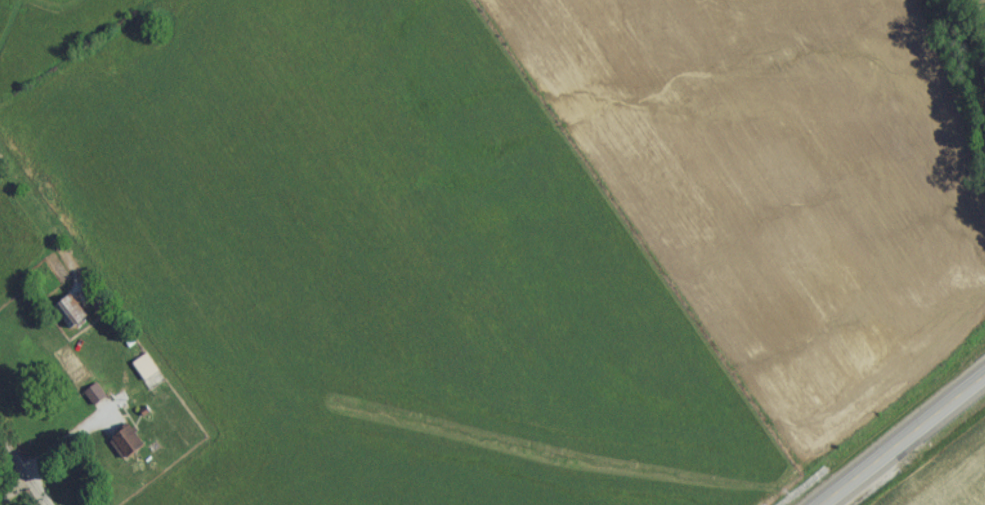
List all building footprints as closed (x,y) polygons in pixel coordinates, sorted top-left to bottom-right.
[(50,308),(63,335),(84,325),(70,297),(50,308)] [(156,378),(144,359),(128,369),(140,388),(156,378)] [(81,397),(88,411),(102,405),(95,391),(81,397)] [(104,441),(117,467),(140,456),(126,430),(104,441)]
